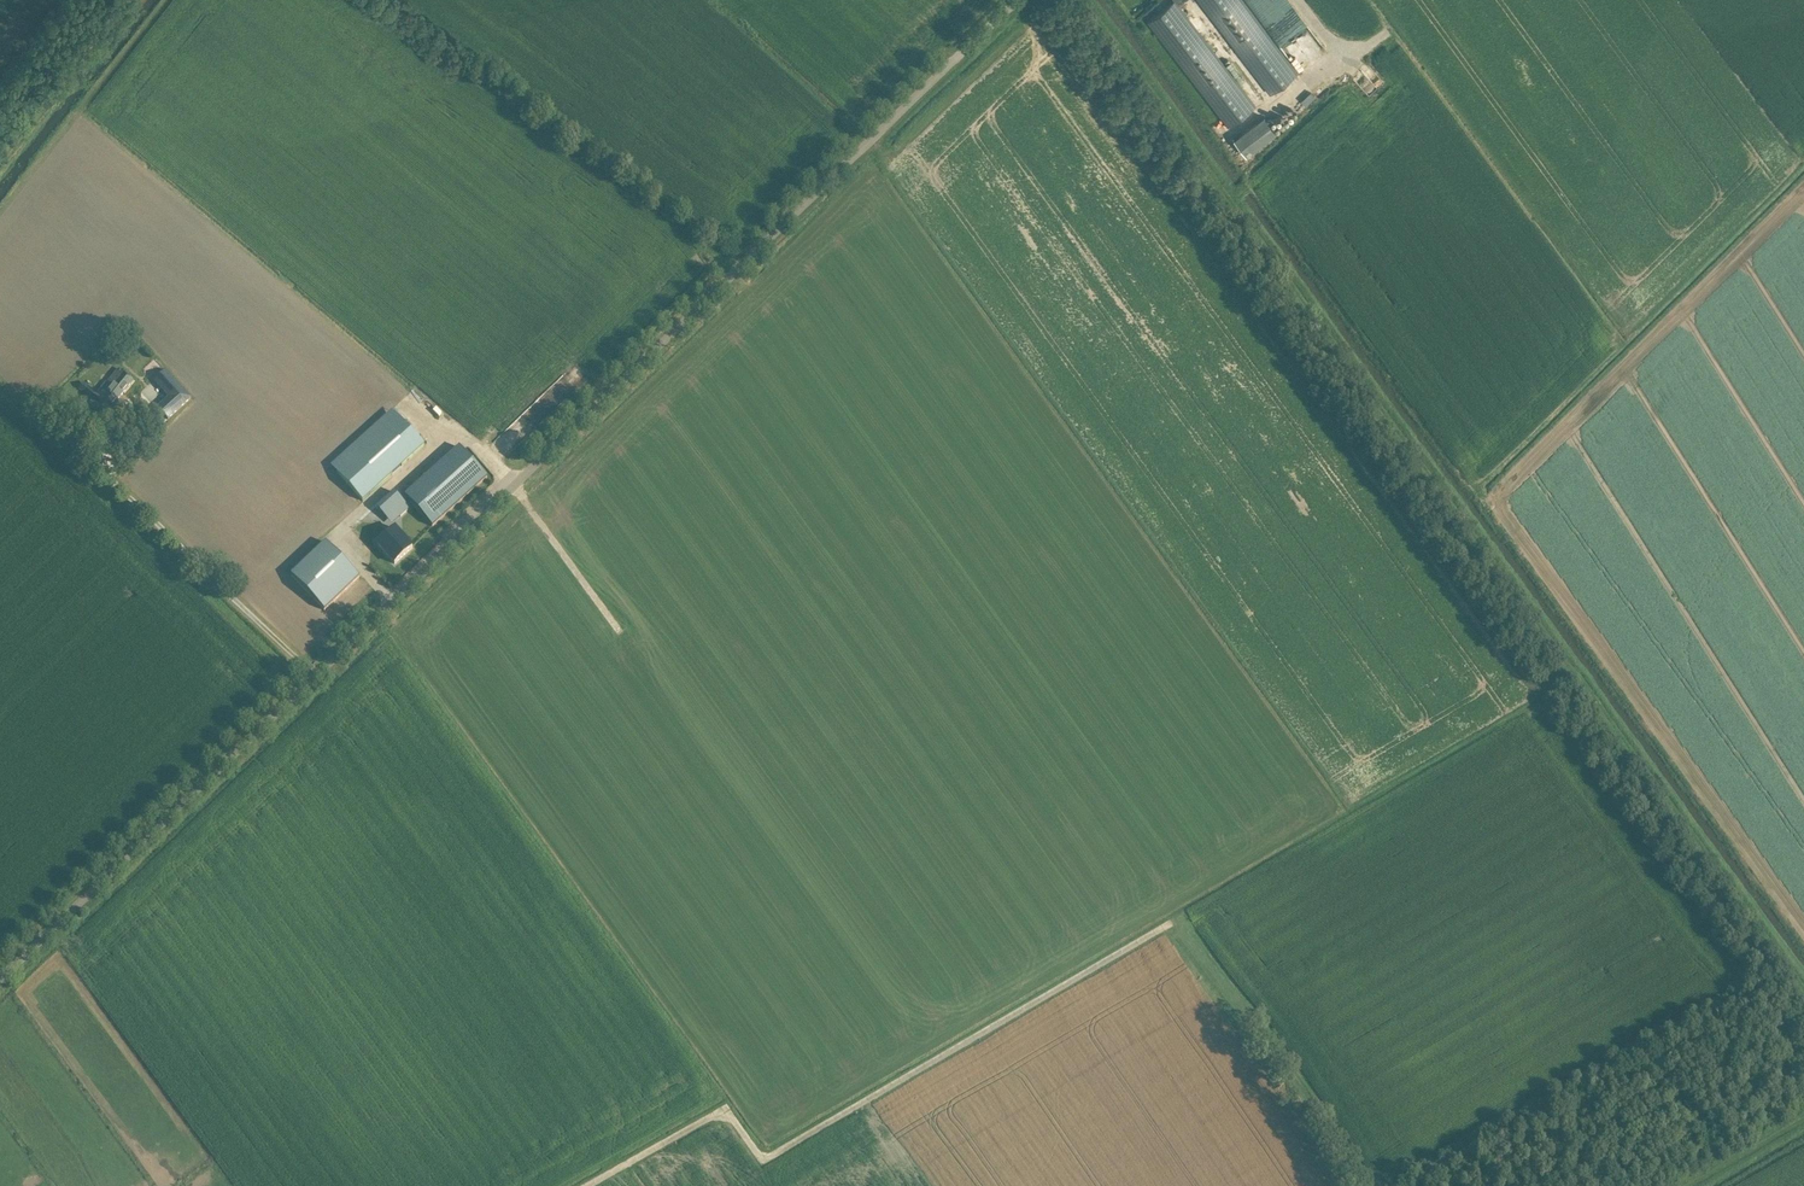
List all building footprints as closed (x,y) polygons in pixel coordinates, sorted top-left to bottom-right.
[(1174,2),(1147,22),(1228,127),(1255,106),(1177,6),(1185,0),(1172,0),(1174,2)] [(1296,74),(1238,0),(1196,0),(1269,94),(1296,74)] [(1363,71),(1355,81),(1370,95),(1384,80),(1373,70),(1368,76),(1363,71)] [(1263,114),(1241,135),(1255,150),(1278,130),(1263,114)] [(72,386),(86,399),(104,380),(90,367),(72,386)] [(118,400),(133,381),(119,369),(107,384),(105,383),(86,406),(105,421),(120,402),(118,400)] [(166,371),(154,382),(174,404),(163,414),(168,420),(192,399),(166,371)] [(337,473),(363,501),(424,446),(399,417),(337,473)] [(460,447),(405,496),(433,527),(487,477),(464,452),(460,447)] [(394,493),(376,510),(386,520),(395,512),(400,517),(408,509),(394,493)] [(395,528),(377,544),(395,564),(421,544),(413,548),(398,532),(395,528)] [(292,568),(325,603),(360,569),(327,534),(292,568)]
